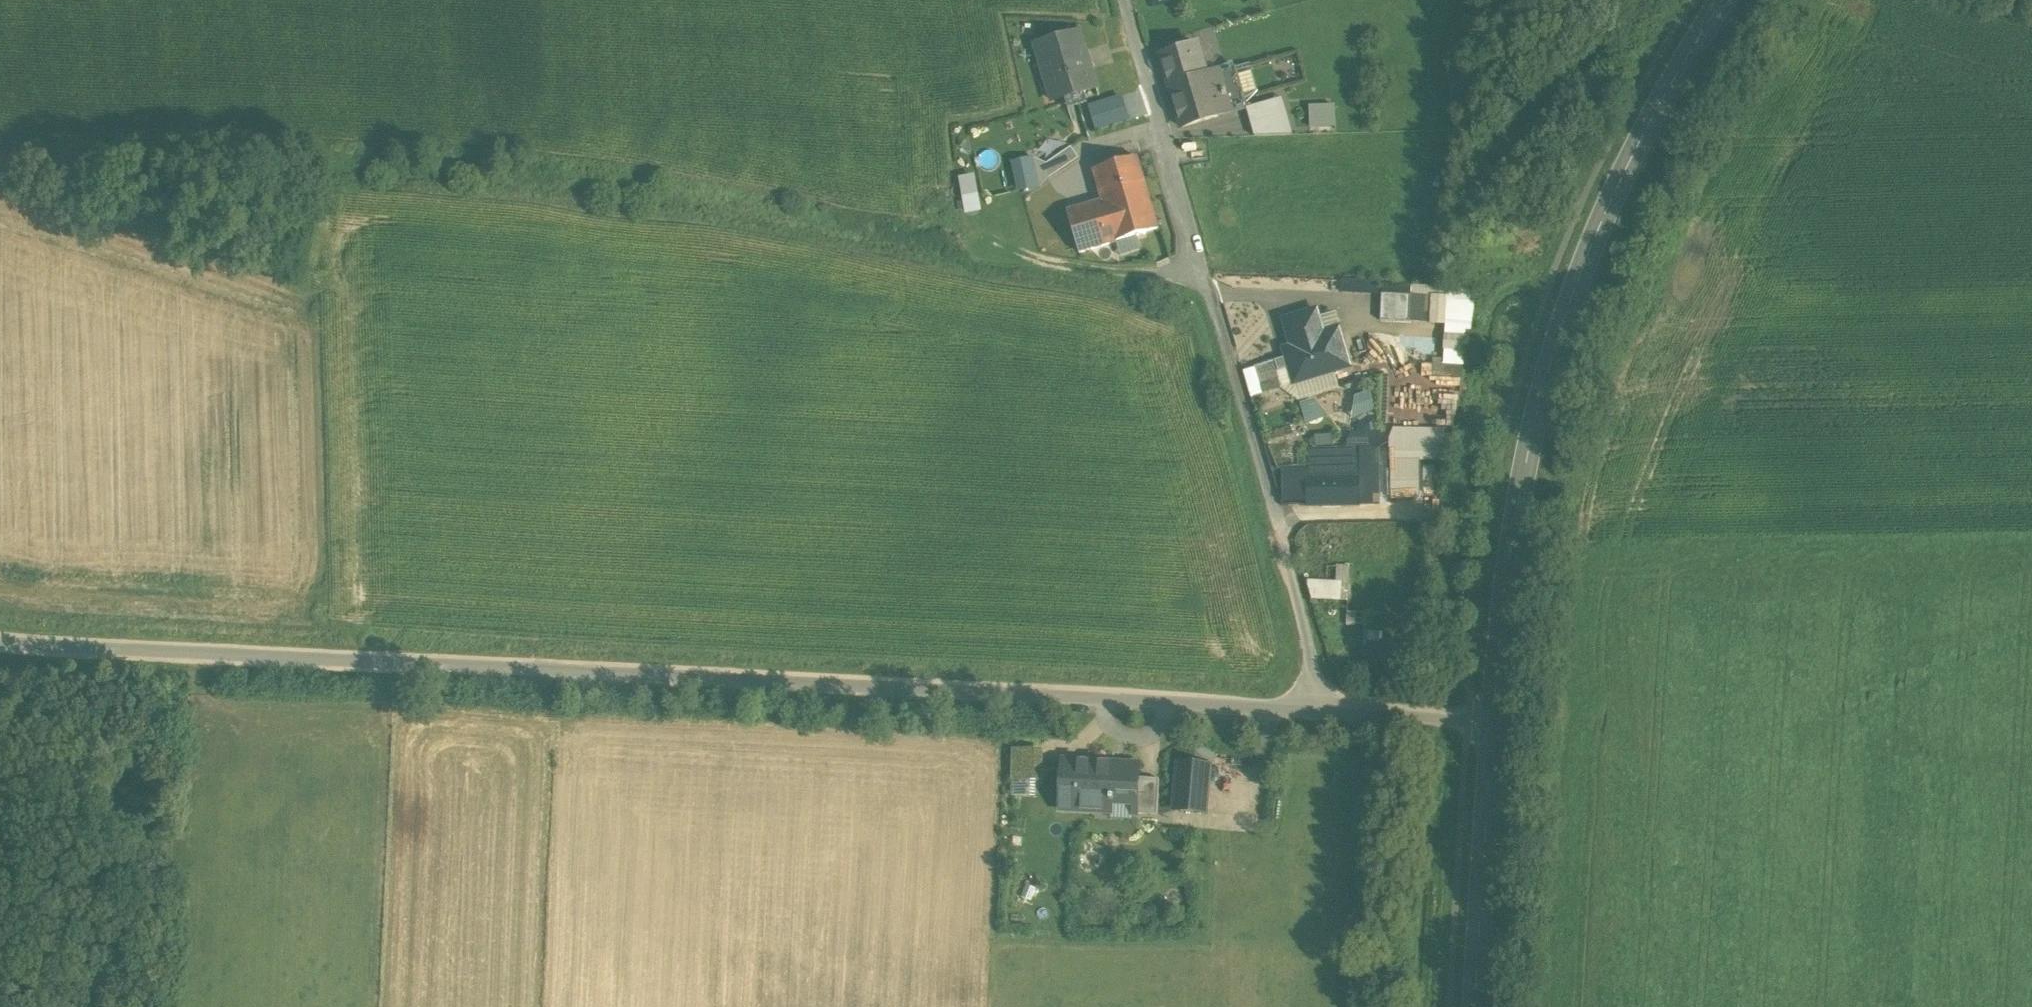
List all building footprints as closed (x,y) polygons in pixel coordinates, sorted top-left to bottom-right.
[(1080,32),(1036,45),(1053,101),(1097,88),(1080,32)] [(1207,76),(1171,86),(1183,126),(1232,112),(1230,106),(1245,101),(1236,68),(1208,77),(1207,76)] [(1313,127),(1339,126),(1338,102),(1312,103),(1313,127)] [(1281,110),(1250,118),(1255,136),(1287,134),(1281,110)] [(1041,166),(1048,178),(1082,157),(1075,145),(1041,166)] [(1020,191),(1042,186),(1035,155),(1014,159),(1020,191)] [(1138,157),(1095,169),(1104,200),(1050,216),(1063,258),(1159,229),(1138,157)] [(961,175),(968,213),(985,210),(978,172),(961,175)] [(1343,290),(1366,290),(1366,281),(1343,280),(1343,290)] [(1385,291),(1383,318),(1448,324),(1445,357),(1435,357),(1434,375),(1425,375),(1423,387),(1466,391),(1475,288),(1415,283),(1414,293),(1385,291)] [(1317,310),(1284,320),(1295,355),(1287,357),(1295,383),(1335,371),(1335,370),(1350,366),(1339,328),(1324,333),(1317,310)] [(1354,394),(1358,415),(1380,411),(1375,390),(1354,394)] [(1306,401),(1307,421),(1324,420),(1322,400),(1306,401)] [(1449,460),(1450,427),(1393,426),(1392,496),(1423,497),(1423,459),(1449,460)] [(1348,472),(1307,473),(1307,506),(1361,505),(1362,453),(1347,454),(1348,472)] [(1312,579),(1312,599),(1356,599),(1356,580),(1312,579)] [(1365,642),(1367,662),(1406,659),(1405,640),(1365,642)] [(1044,796),(1045,746),(1015,746),(1014,795),(1044,796)] [(1093,810),(1095,763),(1063,761),(1061,810),(1093,810)] [(1211,765),(1179,762),(1175,810),(1207,813),(1211,765)] [(1139,766),(1095,763),(1093,810),(1112,811),(1113,802),(1136,804),(1136,806),(1135,813),(1137,814),(1139,778),(1139,766)] [(1160,779),(1139,778),(1137,814),(1158,815),(1160,779)]
